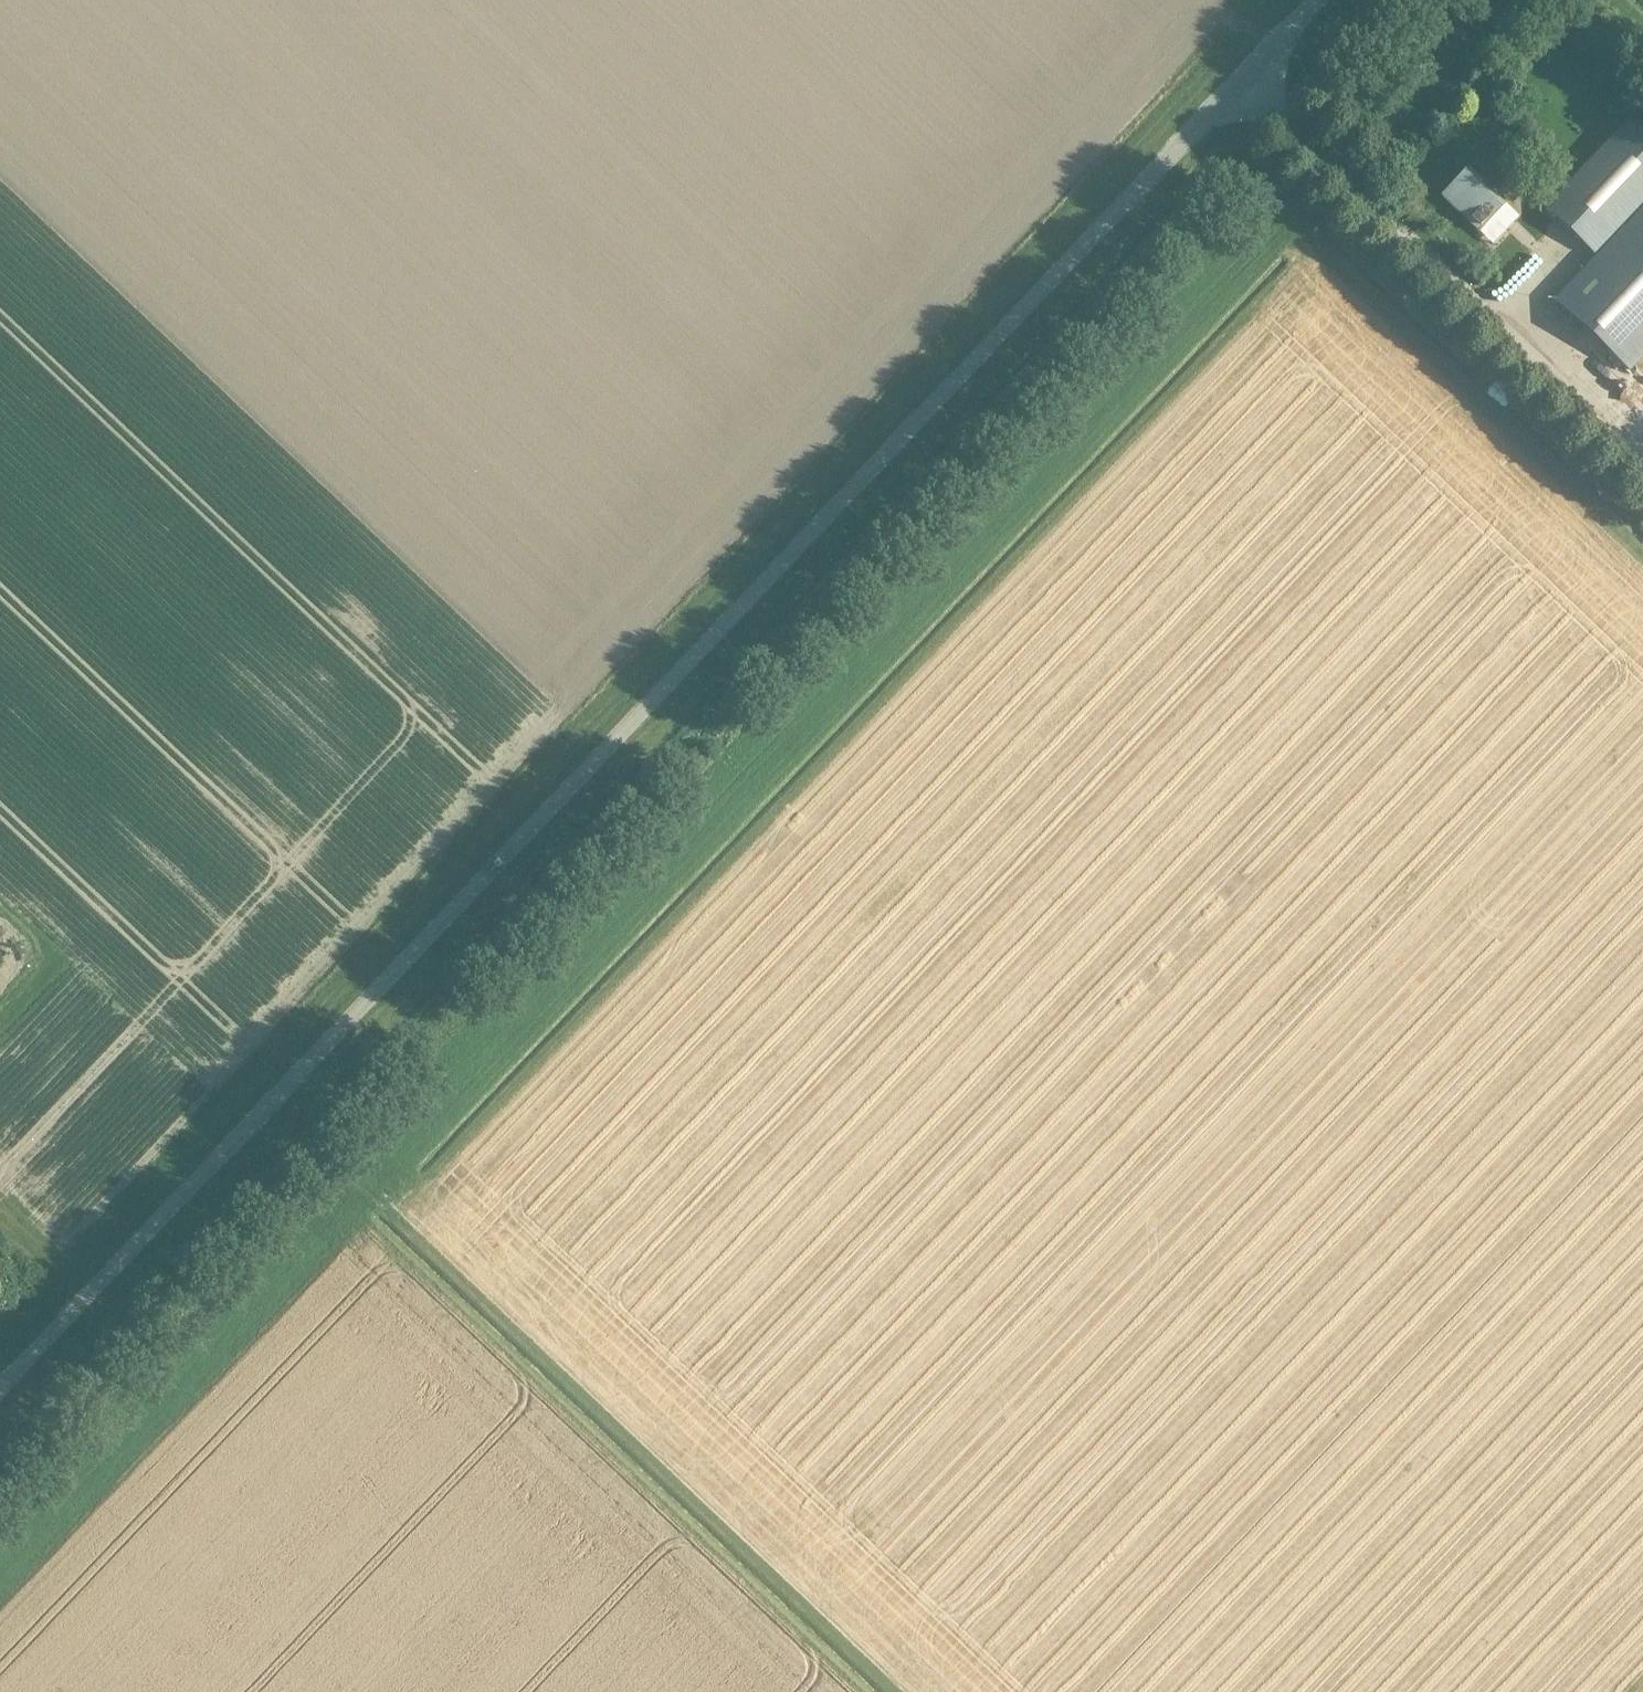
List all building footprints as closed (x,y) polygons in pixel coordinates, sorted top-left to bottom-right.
[(1545,208),(1593,253),(1642,201),(1642,134),(1629,120),(1545,208)] [(1504,204),(1467,168),(1441,195),(1478,231),(1504,204)] [(1554,300),(1628,370),(1642,355),(1642,207),(1554,300)]
